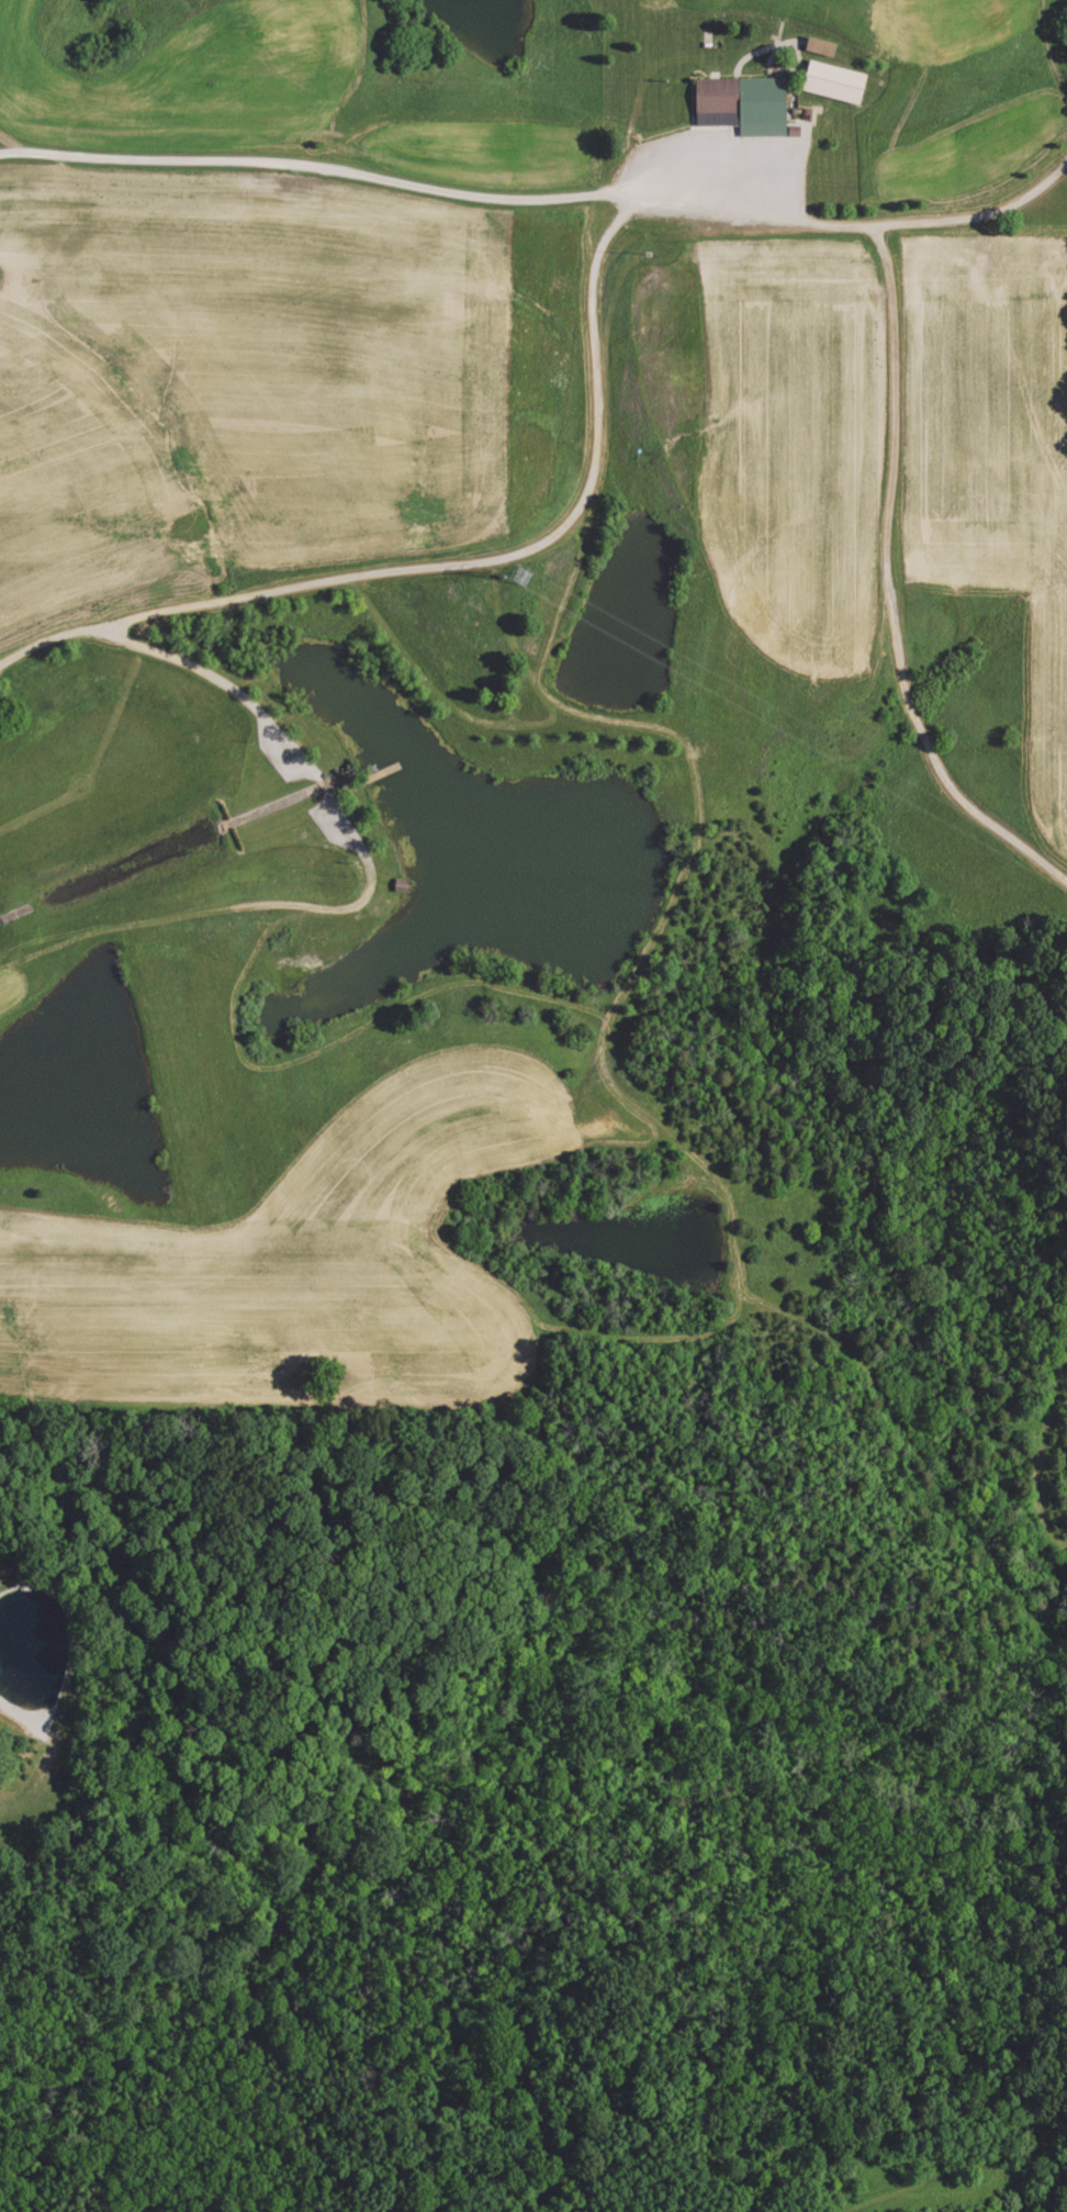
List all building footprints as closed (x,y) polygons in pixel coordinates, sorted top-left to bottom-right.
[(874,76),(816,60),(808,90),(866,106),(874,76)]
